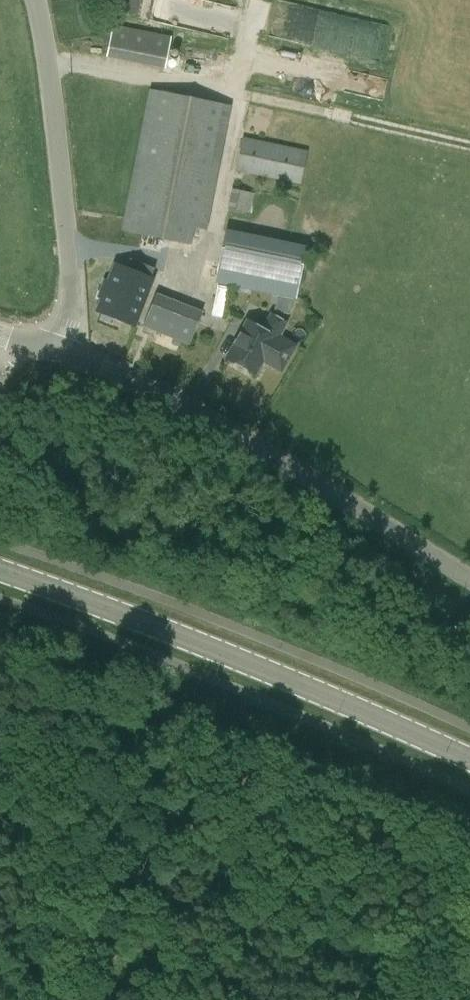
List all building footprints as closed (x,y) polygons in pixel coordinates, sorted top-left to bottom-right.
[(112,24),(106,57),(165,68),(172,36),(112,24)] [(230,106),(149,90),(121,231),(192,245),(195,228),(206,230),(230,106)] [(308,150),(243,137),(235,171),(300,185),(308,150)] [(254,193),(231,189),(228,211),(250,215),(254,193)] [(307,246),(226,230),(215,282),(296,299),(307,246)] [(106,281),(100,297),(104,298),(100,308),(133,322),(154,270),(135,262),(132,270),(118,264),(110,283),(106,281)] [(156,294),(143,325),(160,332),(180,340),(189,344),(202,312),(156,294)] [(255,374),(261,362),(282,373),(297,344),(280,335),(286,322),(270,314),(262,329),(247,321),(227,359),(255,374)]
